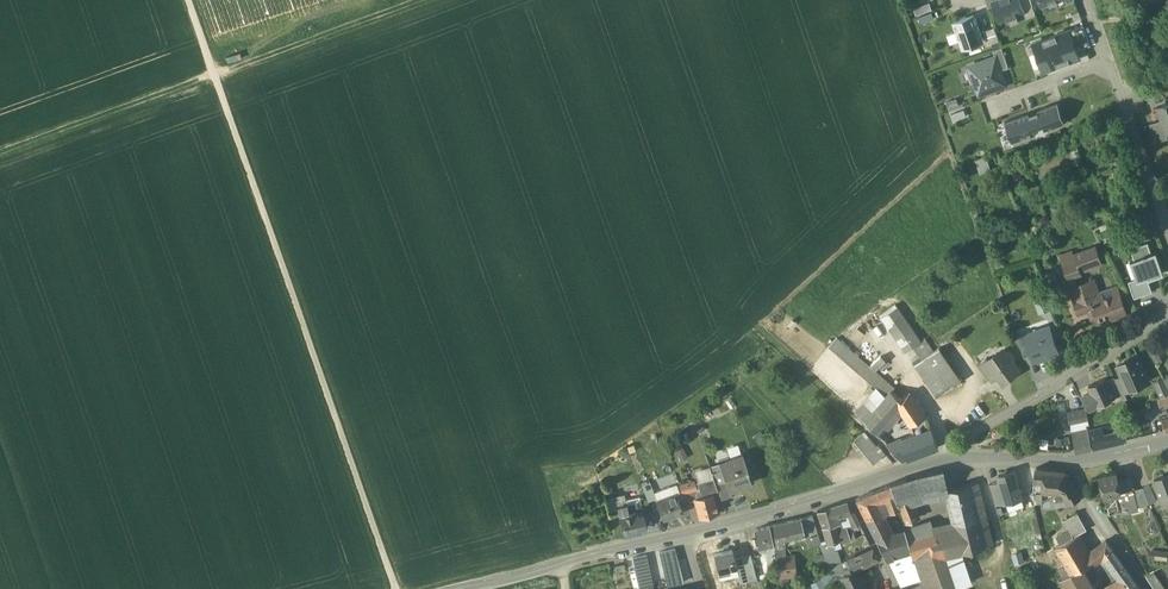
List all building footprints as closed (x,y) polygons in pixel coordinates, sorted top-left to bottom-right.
[(993,2),(999,21),(1008,18),(1011,26),(1019,23),(1016,15),(1024,12),(1020,0),(997,0),(993,2)] [(1024,12),(1026,19),(1035,15),(1030,0),(1020,0),(1024,12)] [(965,17),(953,21),(963,50),(985,42),(981,33),(976,17),(971,18),(966,20),(965,17)] [(1083,26),(1070,31),(1077,51),(1091,47),(1083,26)] [(994,28),(981,33),(985,42),(986,46),(999,41),(997,38),(994,28)] [(1077,51),(1070,31),(1034,44),(1037,53),(1042,66),(1044,71),(1068,62),(1080,58),(1078,54),(1077,51)] [(993,52),(999,70),(1008,67),(1002,49),(993,52)] [(1034,69),(1042,66),(1037,53),(1029,56),(1034,69)] [(991,89),(1004,84),(999,70),(995,58),(969,67),(979,93),(991,89)] [(1006,121),(1013,141),(1036,133),(1034,127),(1043,124),(1045,130),(1066,123),(1059,102),(1037,110),(1038,111),(1029,114),(1029,113),(1006,121)] [(1157,106),(1161,118),(1167,136),(1167,135),(1167,132),(1167,102),(1157,106)] [(1161,118),(1151,122),(1157,140),(1167,136),(1161,118)] [(987,154),(976,158),(980,171),(991,168),(987,154)] [(1131,248),(1135,258),(1152,252),(1148,242),(1131,248)] [(1096,246),(1074,254),(1076,259),(1076,258),(1080,268),(1101,261),(1096,246)] [(1135,258),(1130,259),(1137,277),(1138,281),(1148,278),(1164,272),(1156,250),(1152,252),(1135,258)] [(1076,259),(1064,263),(1068,276),(1081,271),(1080,268),(1076,258),(1076,259)] [(1137,277),(1129,280),(1135,297),(1153,291),(1148,278),(1138,281),(1137,277)] [(1101,304),(1099,298),(1094,283),(1084,286),(1082,281),(1072,285),(1076,298),(1074,299),(1078,312),(1094,307),(1101,304)] [(1101,304),(1094,307),(1097,317),(1111,312),(1112,317),(1127,312),(1120,291),(1099,298),(1101,304)] [(1043,292),(1032,296),(1038,312),(1049,308),(1043,292)] [(897,307),(881,318),(905,352),(913,347),(921,341),(897,307)] [(1058,350),(1049,326),(1039,330),(1041,335),(1028,340),(1033,354),(1034,358),(1058,350)] [(1025,357),(1033,354),(1028,340),(1026,335),(1019,337),(1025,357)] [(892,386),(836,338),(828,347),(876,389),(877,388),(886,397),(890,392),(888,391),(892,386)] [(921,341),(913,347),(922,360),(934,351),(925,339),(921,341)] [(1155,345),(1149,348),(1157,363),(1163,359),(1155,345)] [(962,380),(939,347),(934,351),(922,360),(914,365),(937,398),(962,380)] [(1003,350),(988,360),(987,358),(986,358),(999,376),(998,376),(1003,382),(1019,370),(1012,362),(1013,358),(1010,354),(1006,354),(1003,350)] [(1137,352),(1129,356),(1127,359),(1118,363),(1122,374),(1128,387),(1129,386),(1139,382),(1137,379),(1139,376),(1147,373),(1137,352)] [(999,376),(986,358),(979,364),(992,381),(998,376),(999,376)] [(1122,374),(1115,377),(1123,397),(1132,393),(1129,386),(1128,387),(1122,374)] [(1113,375),(1107,378),(1115,395),(1121,393),(1113,375)] [(1106,376),(1089,384),(1092,390),(1085,393),(1091,407),(1115,395),(1107,378),(1106,376)] [(1155,382),(1162,395),(1167,393),(1167,384),(1164,377),(1155,382)] [(876,389),(856,412),(865,421),(886,397),(877,388),(876,389)] [(886,397),(865,421),(881,437),(903,412),(899,406),(903,401),(902,401),(891,391),(890,392),(886,397)] [(910,392),(902,401),(903,401),(899,406),(903,412),(912,425),(926,416),(910,392)] [(1158,397),(1160,404),(1167,401),(1167,393),(1162,395),(1158,397)] [(1086,408),(1068,412),(1070,422),(1088,417),(1086,408)] [(926,416),(912,425),(915,433),(931,427),(926,416)] [(1133,419),(1120,423),(1121,429),(1124,428),(1135,424),(1133,419)] [(1117,441),(1126,439),(1124,428),(1121,429),(1120,423),(1113,424),(1117,441)] [(1113,424),(1090,429),(1094,446),(1117,441),(1113,424)] [(1020,426),(1011,430),(1013,437),(1023,433),(1024,431),(1023,427),(1020,426)] [(915,433),(900,438),(908,458),(938,447),(931,427),(915,433)] [(1088,428),(1072,431),(1076,450),(1092,447),(1088,428)] [(877,447),(864,432),(854,441),(873,464),(885,454),(879,445),(877,447)] [(900,438),(887,444),(902,460),(902,461),(908,458),(900,438)] [(742,454),(729,458),(730,461),(720,465),(726,481),(729,491),(730,491),(752,483),(747,470),(748,469),(742,454)] [(720,465),(710,468),(714,479),(716,484),(726,481),(720,465)] [(1049,491),(1051,469),(1036,468),(1034,480),(1038,480),(1037,490),(1049,491)] [(1051,469),(1049,491),(1058,492),(1076,490),(1065,471),(1051,469)] [(943,471),(916,477),(922,497),(944,492),(947,492),(947,490),(943,471)] [(1117,471),(1099,475),(1105,495),(1115,493),(1122,491),(1117,471)] [(999,476),(1000,481),(1006,502),(1022,497),(1015,472),(999,476)] [(1154,478),(1164,503),(1167,501),(1167,473),(1154,478)] [(916,477),(906,480),(909,490),(906,491),(910,500),(922,497),(916,477)] [(714,479),(698,483),(700,492),(696,493),(697,499),(713,495),(712,492),(718,491),(716,484),(714,479)] [(906,480),(890,485),(900,510),(901,510),(906,524),(911,522),(911,521),(917,519),(910,500),(906,491),(909,490),(906,480)] [(726,481),(716,484),(718,491),(721,500),(731,496),(730,491),(729,491),(726,481)] [(996,505),(1006,502),(1000,481),(990,484),(996,505)] [(977,482),(947,490),(947,492),(944,492),(945,496),(947,495),(954,524),(932,529),(933,530),(942,556),(959,552),(969,550),(992,545),(977,482)] [(640,483),(635,486),(637,493),(643,490),(640,483)] [(695,483),(680,487),(683,495),(697,491),(695,483)] [(654,494),(650,484),(642,487),(648,502),(656,499),(654,494)] [(1143,487),(1149,502),(1157,499),(1151,484),(1143,487)] [(890,485),(881,489),(890,513),(900,510),(890,485)] [(670,488),(654,494),(656,499),(658,502),(673,496),(670,488)] [(1134,488),(1127,489),(1129,499),(1136,497),(1134,488)] [(890,513),(881,489),(873,492),(878,503),(876,504),(879,513),(881,517),(890,513)] [(1076,490),(1058,492),(1058,498),(1050,499),(1051,506),(1052,507),(1065,505),(1068,503),(1069,505),(1081,499),(1076,490)] [(873,492),(856,499),(876,540),(886,537),(881,517),(879,513),(876,504),(878,503),(873,492)] [(1042,493),(1033,494),(1035,503),(1043,501),(1042,493)] [(1115,493),(1105,495),(1110,513),(1119,511),(1117,502),(1115,493)] [(658,502),(656,502),(663,520),(683,512),(676,495),(673,496),(658,502)] [(697,499),(694,500),(699,517),(718,512),(715,500),(713,495),(697,499)] [(1136,497),(1129,499),(1132,507),(1139,505),(1136,497)] [(640,498),(626,501),(627,505),(628,513),(635,511),(643,510),(640,498)] [(720,498),(715,500),(718,512),(725,510),(720,498)] [(1129,499),(1117,502),(1119,511),(1132,507),(1129,499)] [(847,502),(817,511),(822,527),(834,523),(834,524),(839,522),(837,516),(848,512),(850,510),(847,502)] [(627,505),(618,507),(625,535),(640,531),(640,529),(636,516),(635,511),(628,513),(627,505)] [(1077,513),(1064,520),(1070,530),(1074,537),(1079,533),(1087,529),(1077,513)] [(642,515),(636,516),(640,529),(645,528),(642,515)] [(820,543),(812,516),(800,519),(804,533),(807,547),(820,543)] [(800,519),(769,527),(774,551),(784,546),(784,545),(783,537),(804,533),(800,519)] [(857,519),(850,523),(853,529),(860,525),(857,519)] [(834,523),(822,527),(827,543),(839,540),(838,539),(836,530),(834,524),(834,523)] [(769,527),(755,530),(758,547),(764,546),(768,565),(772,564),(775,554),(774,551),(769,527)] [(846,527),(836,530),(838,539),(849,535),(846,527)] [(933,530),(915,536),(913,529),(886,537),(876,540),(886,560),(888,559),(910,552),(919,579),(923,588),(954,588),(970,583),(962,560),(959,552),(942,556),(933,530)] [(1070,530),(1056,538),(1060,544),(1074,537),(1070,530)] [(1060,544),(1055,547),(1071,573),(1071,574),(1082,567),(1095,560),(1079,533),(1060,544)] [(1124,565),(1106,540),(1102,543),(1104,554),(1103,554),(1116,571),(1124,565)] [(833,542),(822,545),(825,552),(828,563),(829,567),(841,561),(838,551),(836,551),(833,542)] [(784,546),(774,551),(775,554),(775,564),(778,563),(779,573),(775,573),(776,579),(796,576),(795,560),(785,562),(784,546)] [(855,555),(840,563),(845,573),(850,583),(857,580),(860,579),(856,569),(859,567),(858,566),(877,558),(873,549),(856,557),(855,555)] [(684,583),(676,550),(659,554),(667,587),(684,583)] [(732,550),(714,555),(718,573),(736,569),(735,566),(736,566),(735,560),(732,550)] [(969,550),(959,552),(962,560),(971,558),(969,550)] [(828,563),(825,552),(815,555),(817,562),(821,561),(822,565),(828,563)] [(910,552),(888,559),(900,586),(919,579),(910,552)] [(751,556),(741,558),(747,581),(756,578),(751,556)] [(647,557),(634,560),(640,588),(654,588),(647,557)] [(741,558),(735,560),(736,566),(735,566),(736,569),(740,583),(747,581),(741,558)] [(1116,571),(1120,578),(1106,586),(1107,588),(1125,588),(1128,587),(1136,581),(1124,565),(1116,571)] [(1071,574),(1071,573),(1062,579),(1068,588),(1084,588),(1092,584),(1082,567),(1071,574)] [(1145,574),(1155,588),(1165,588),(1153,570),(1145,574)] [(845,573),(840,576),(846,588),(865,588),(863,584),(860,585),(857,580),(850,583),(845,573)] [(816,588),(819,588),(825,585),(821,578),(813,584),(816,588)]
